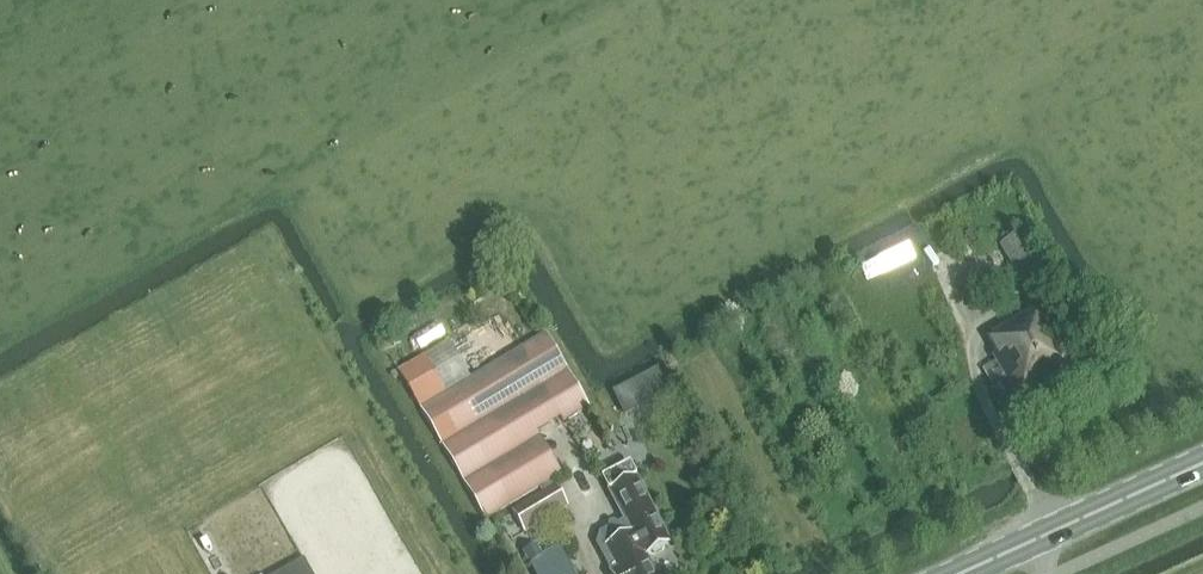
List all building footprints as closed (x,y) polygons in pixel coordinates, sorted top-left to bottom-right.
[(1004,243),(1035,297),(1058,284),(1027,230),(1004,243)] [(1006,376),(993,384),(1004,404),(1017,396),(1020,403),(1083,367),(1046,302),(990,334),(1001,353),(995,356),(1006,376)] [(449,341),(400,371),(486,517),(541,485),(550,480),(528,443),(591,406),(547,332),(471,377),(449,341)] [(660,369),(637,380),(650,405),(672,394),(660,369)] [(607,424),(617,418),(602,396),(593,402),(607,424)] [(600,542),(614,570),(612,571),(614,573),(657,573),(646,551),(671,538),(639,476),(612,490),(628,520),(603,532),(600,542)] [(550,480),(541,485),(545,491),(514,511),(527,532),(569,506),(552,478),(550,480)] [(538,573),(578,573),(564,546),(546,556),(539,543),(525,550),(538,573)] [(276,573),(313,573),(304,558),(276,573)]
